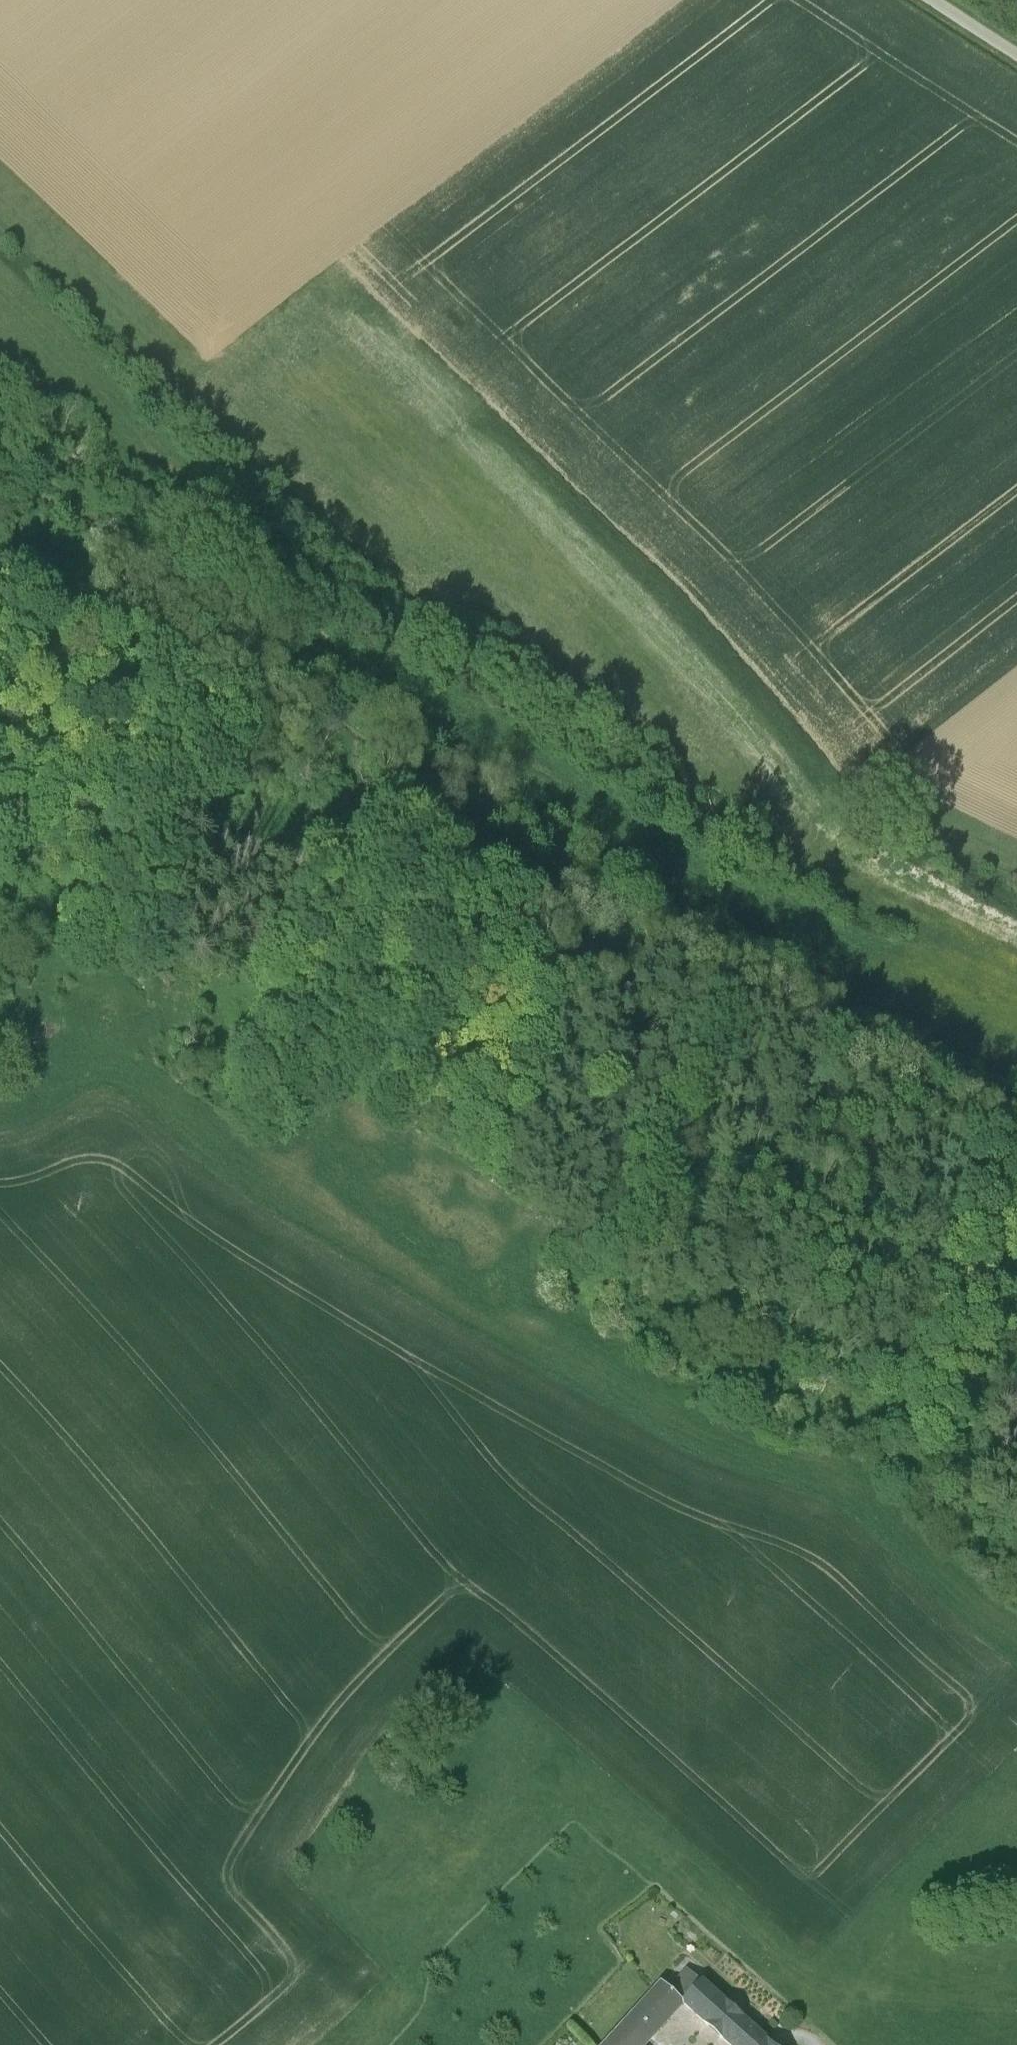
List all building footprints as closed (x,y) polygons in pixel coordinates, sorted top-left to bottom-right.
[(686,2006),(705,1985),(684,1965),(665,1986),(686,2006)] [(602,2044),(650,2044),(686,2007),(665,1986),(660,1983),(602,2044)] [(705,1985),(686,2006),(729,2044),(771,2044),(705,1985)]
